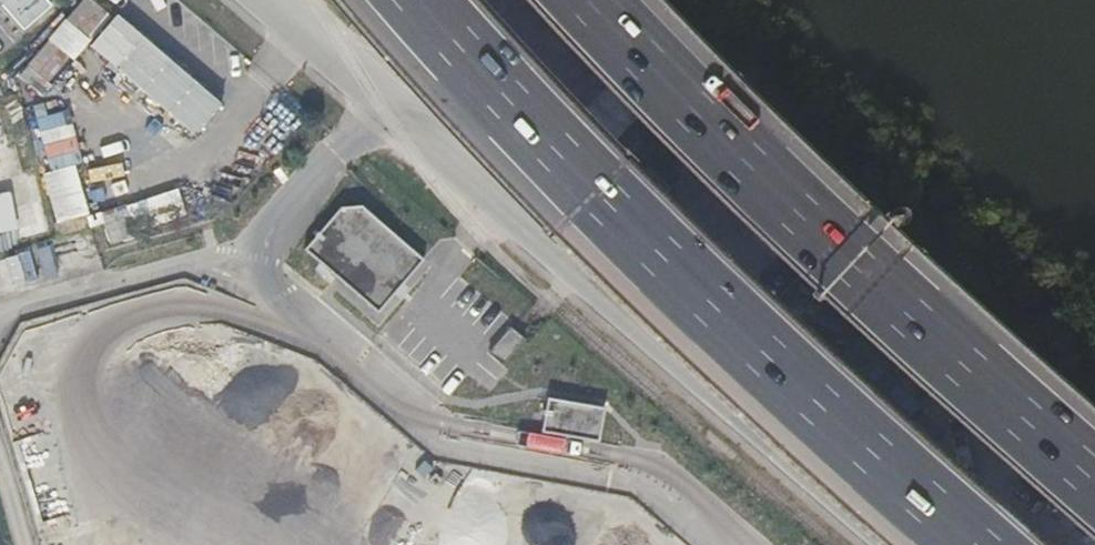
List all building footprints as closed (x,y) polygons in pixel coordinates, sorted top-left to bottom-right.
[(64,2),(62,0),(3,0),(32,32),(64,2)] [(88,29),(100,3),(94,0),(86,0),(77,19),(63,13),(37,72),(63,84),(88,29)] [(166,41),(123,5),(95,35),(198,122),(226,92),(185,58),(166,41)] [(189,54),(169,37),(166,41),(185,58),(189,54)] [(69,98),(40,104),(54,172),(49,173),(60,222),(94,215),(69,98)] [(0,194),(0,252),(20,250),(18,238),(50,234),(45,201),(19,204),(17,192),(0,194)] [(386,313),(431,259),(356,195),(310,249),(386,313)] [(793,270),(843,317),(855,303),(859,307),(892,271),(889,268),(902,254),(852,207),(841,219),(837,215),(800,255),(804,259),(793,270)] [(35,250),(21,254),(29,280),(43,276),(35,250)] [(505,325),(483,351),(497,363),(519,337),(505,325)] [(556,398),(553,426),(602,431),(604,403),(556,398)]
